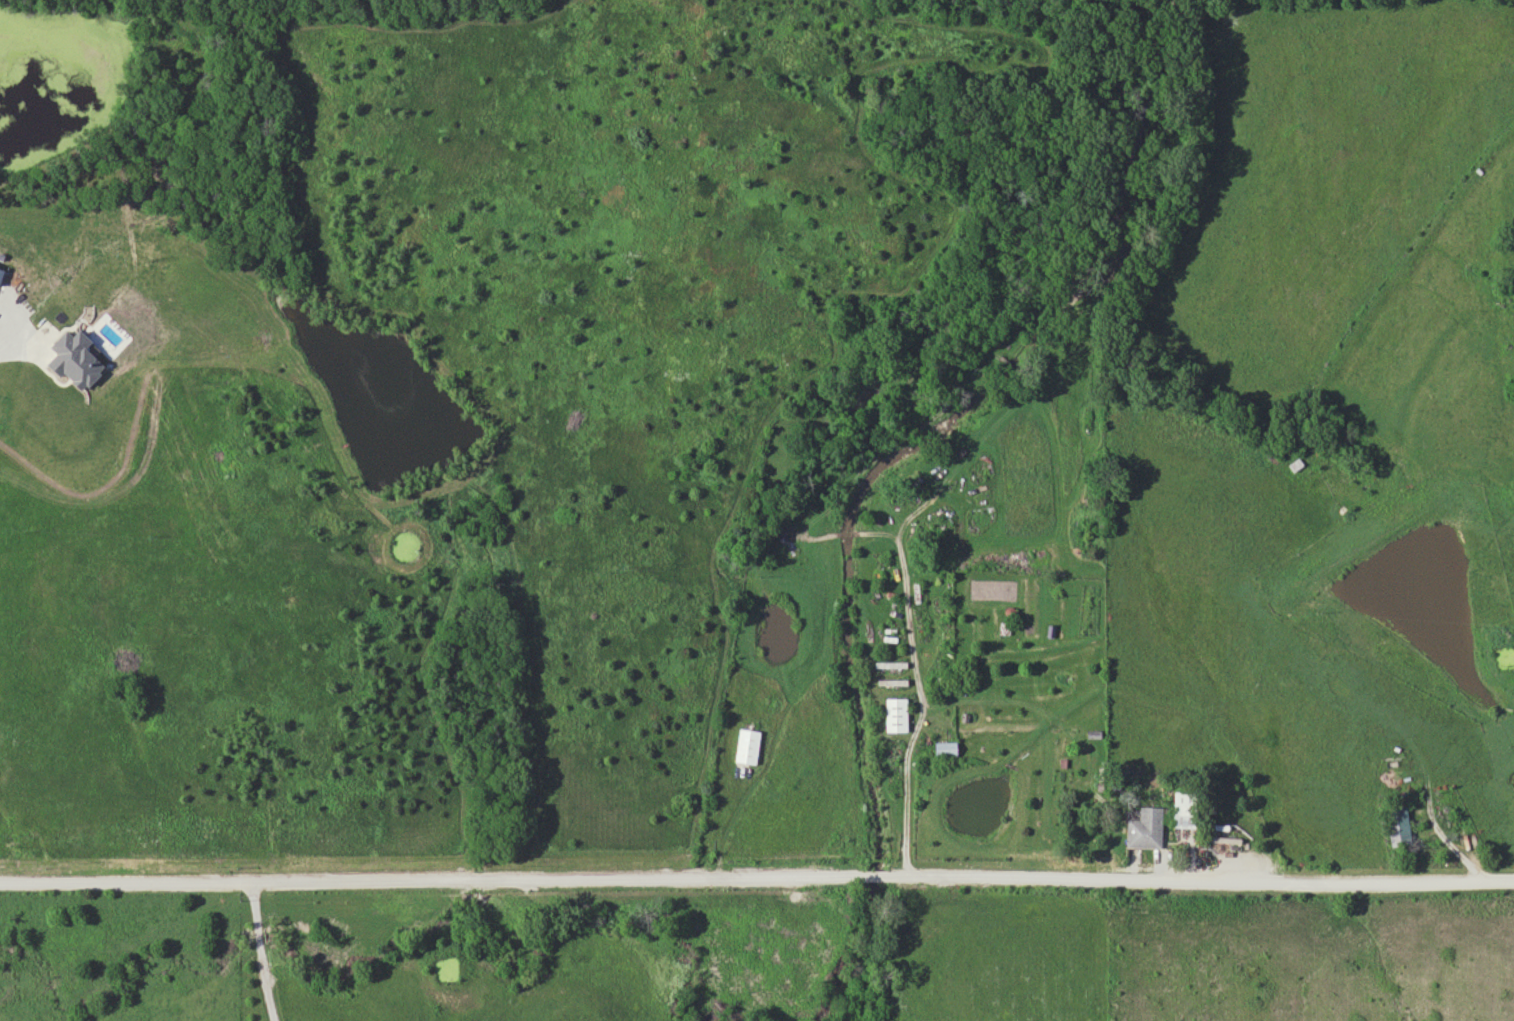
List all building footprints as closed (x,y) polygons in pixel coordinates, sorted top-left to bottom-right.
[(885,732),(907,732),(907,698),(885,698),(885,732)] [(734,762),(755,765),(761,731),(740,727),(734,762)] [(957,741),(934,741),(934,757),(957,757),(957,741)] [(1195,828),(1195,791),(1173,791),(1173,828),(1195,828)] [(1410,845),(1404,804),(1384,807),(1390,848),(1410,845)] [(1126,847),(1162,847),(1162,806),(1139,806),(1139,819),(1127,819),(1126,847)]
